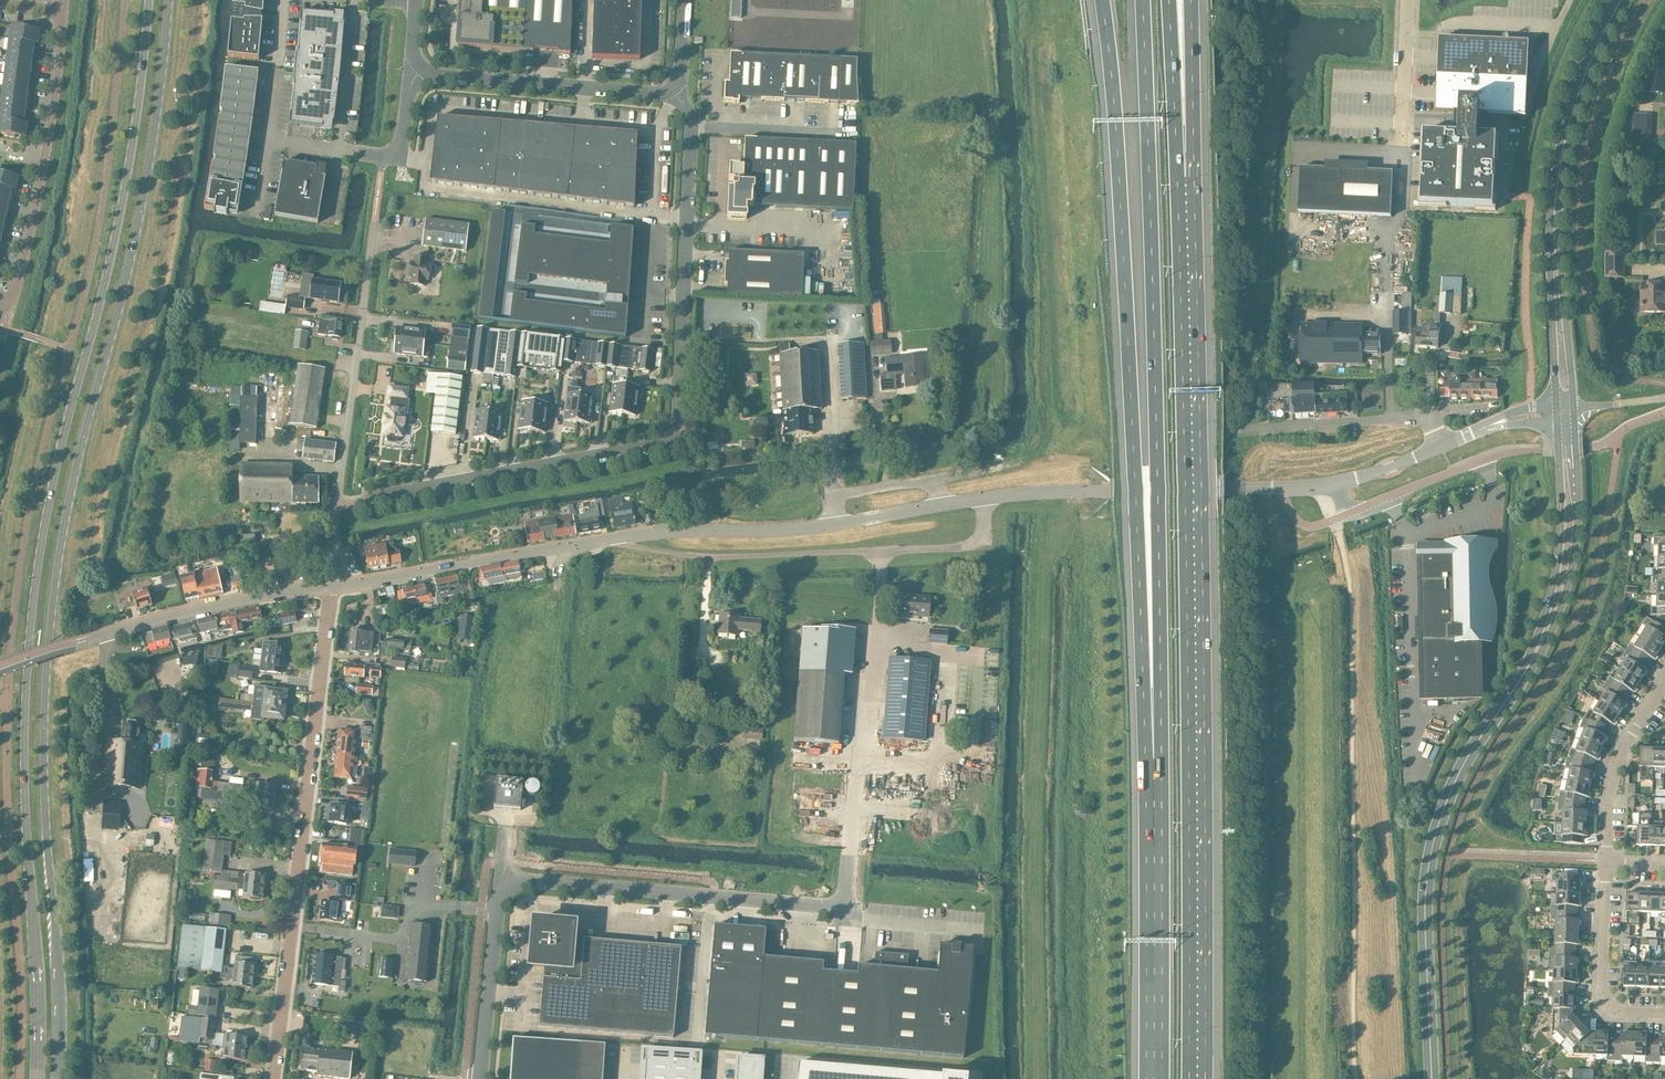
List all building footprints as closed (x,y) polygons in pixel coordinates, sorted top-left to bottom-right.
[(232,6),(234,6),(233,21),(231,21),(228,57),(259,60),(262,20),(261,20),(262,13),(263,13),(264,0),(233,0),(232,6)] [(458,31),(457,47),(533,52),(533,50),(559,51),(559,54),(570,54),(572,0),(460,0),(458,25),(459,25),(459,31),(458,31)] [(616,0),(594,0),(594,8),(616,8),(616,0)] [(642,0),(616,0),(616,8),(641,9),(642,0)] [(731,18),(740,18),(741,0),(732,0),(731,18)] [(616,20),(616,8),(594,8),(593,20),(616,20)] [(641,21),(641,9),(616,8),(616,20),(641,21)] [(334,15),(301,12),(297,52),(296,52),(294,69),(292,85),(294,85),(289,125),(322,129),(323,126),(331,127),(332,122),(334,122),(337,94),(336,94),(339,77),(340,73),(340,70),(339,69),(341,52),(342,52),(344,24),(342,24),(342,18),(334,18),(334,15)] [(615,33),(616,20),(593,20),(593,32),(615,33)] [(640,34),(641,21),(616,20),(615,33),(640,34)] [(11,40),(32,43),(36,43),(38,31),(29,30),(21,29),(13,28),(11,40)] [(615,45),(615,33),(593,32),(592,44),(615,45)] [(640,46),(640,34),(615,33),(615,45),(640,46)] [(1437,134),(1437,132),(1422,131),(1421,159),(1423,159),(1421,193),(1419,192),(1419,207),(1447,208),(1447,206),(1475,207),(1474,209),(1496,210),(1497,189),(1495,189),(1496,163),(1498,163),(1499,135),(1485,134),(1485,136),(1479,136),(1480,115),(1526,117),(1529,43),(1439,39),(1436,113),(1454,113),(1453,135),(1437,134)] [(32,48),(32,43),(11,40),(10,51),(31,54),(33,54),(34,48),(32,48)] [(614,59),(615,45),(592,44),(592,58),(614,59)] [(639,60),(640,46),(615,45),(614,59),(639,60)] [(30,60),(31,54),(10,51),(8,63),(31,66),(32,60),(30,60)] [(772,101),(774,56),(741,55),(741,54),(730,54),(729,84),(724,83),(724,102),(732,102),(732,103),(739,103),(739,99),(761,100),(772,101)] [(794,102),(796,57),(774,56),(772,101),(784,101),(794,102)] [(816,103),(819,58),(796,57),(794,102),(805,102),(816,103)] [(839,104),(841,59),(819,58),(816,103),(828,103),(839,104)] [(839,104),(846,104),(858,105),(858,104),(856,76),(857,60),(841,59),(839,104)] [(31,72),(31,66),(8,63),(6,75),(28,78),(28,72),(31,72)] [(226,68),(225,68),(224,80),(257,84),(258,71),(226,68)] [(1664,94),(1664,72),(1650,71),(1649,93),(1664,94)] [(30,78),(28,78),(6,75),(5,87),(26,89),(27,84),(29,84),(30,78)] [(257,84),(224,80),(222,91),(256,95),(257,84)] [(28,90),(26,89),(5,87),(3,99),(25,101),(25,96),(27,96),(28,90)] [(256,95),(222,91),(221,103),(254,107),(256,95)] [(27,102),(25,101),(3,99),(2,110),(23,113),(24,108),(26,108),(27,102)] [(220,112),(221,112),(221,115),(253,119),(254,107),(221,103),(220,112)] [(25,113),(23,113),(2,110),(0,122),(22,124),(22,119),(24,120),(25,113)] [(221,117),(219,117),(218,126),(251,131),(253,119),(221,115),(221,117)] [(1634,115),(1633,137),(1646,137),(1647,115),(1634,115)] [(448,151),(451,119),(437,118),(433,150),(448,151)] [(461,153),(463,120),(451,119),(448,151),(461,153)] [(473,154),(476,121),(463,120),(461,153),(473,154)] [(485,155),(488,122),(476,121),(473,154),(485,155)] [(22,124),(0,122),(0,124),(0,133),(6,134),(8,135),(7,136),(7,137),(15,138),(15,137),(15,136),(17,136),(24,137),(25,125),(22,124)] [(497,157),(500,123),(488,122),(485,155),(497,157)] [(510,158),(513,124),(500,123),(497,157),(510,158)] [(522,159),(525,125),(513,124),(510,158),(522,159)] [(534,160),(537,126),(525,125),(522,159),(534,160)] [(251,131),(218,126),(216,137),(249,142),(251,131)] [(546,162),(549,127),(537,126),(534,160),(546,162)] [(559,163),(562,128),(549,127),(546,162),(559,163)] [(571,164),(574,129),(562,128),(559,163),(571,164)] [(583,165),(586,130),(574,129),(571,164),(583,165)] [(596,167),(599,131),(586,130),(583,165),(596,167)] [(608,168),(611,132),(599,131),(596,167),(608,168)] [(620,169),(623,133),(611,132),(608,168),(620,169)] [(620,169),(635,171),(637,134),(623,133),(620,169)] [(249,142),(216,137),(214,149),(248,154),(249,142)] [(853,211),(856,144),(756,140),(756,139),(745,139),(743,168),(739,167),(739,166),(730,166),(729,180),(734,181),(734,183),(733,183),(733,189),(733,190),(733,195),(728,195),(727,219),(746,220),(747,206),(748,206),(752,207),(752,206),(853,211)] [(213,158),(214,158),(214,161),(246,166),(248,154),(214,149),(213,158)] [(444,184),(448,151),(433,150),(430,182),(444,184)] [(457,186),(461,153),(448,151),(444,184),(457,186)] [(469,187),(473,154),(461,153),(457,186),(469,187)] [(481,189),(485,155),(473,154),(469,187),(481,189)] [(493,190),(497,157),(485,155),(481,189),(493,190)] [(506,191),(510,158),(497,157),(493,190),(506,191)] [(518,193),(522,159),(510,158),(506,191),(518,193)] [(530,194),(534,160),(522,159),(518,193),(530,194)] [(542,196),(546,162),(534,160),(530,194),(542,196)] [(214,163),(212,163),(211,172),(244,177),(246,166),(214,161),(214,163)] [(317,167),(283,162),(274,216),(318,223),(318,222),(317,222),(320,205),(321,205),(326,177),(324,177),(325,171),(316,170),(317,167)] [(555,197),(559,163),(546,162),(542,196),(555,197)] [(567,199),(571,164),(559,163),(555,197),(567,199)] [(579,200),(583,165),(571,164),(567,199),(579,200)] [(591,202),(596,167),(583,165),(579,200),(591,202)] [(1345,215),(1347,165),(1327,165),(1327,169),(1300,168),(1298,212),(1345,215)] [(1347,165),(1345,215),(1391,217),(1393,172),(1367,171),(1367,166),(1347,165)] [(604,203),(608,168),(596,167),(591,202),(604,203)] [(616,205),(620,169),(608,168),(604,203),(616,205)] [(634,207),(635,171),(620,169),(616,205),(634,207)] [(244,177),(211,172),(209,183),(242,189),(244,177)] [(10,188),(14,189),(17,178),(10,176),(8,176),(0,174),(0,186),(10,188)] [(242,189),(209,183),(207,195),(240,201),(242,189)] [(10,188),(0,186),(0,198),(8,199),(10,200),(11,194),(9,193),(10,188)] [(214,212),(215,212),(226,214),(227,214),(228,213),(237,215),(238,213),(240,201),(207,195),(204,209),(214,211),(214,212)] [(8,199),(0,198),(0,210),(7,212),(9,205),(6,205),(8,199)] [(492,321),(505,214),(492,212),(479,320),(492,321)] [(466,251),(469,225),(425,219),(422,246),(466,251)] [(628,299),(629,288),(633,229),(611,227),(609,245),(534,236),(535,228),(521,226),(514,284),(528,285),(529,277),(606,286),(606,297),(628,299)] [(801,300),(804,255),(729,251),(728,262),(725,262),(725,273),(780,276),(779,299),(801,300)] [(1625,278),(1625,254),(1606,254),(1606,278),(1625,278)] [(430,265),(431,258),(414,256),(413,263),(410,262),(408,278),(411,278),(411,285),(424,286),(425,280),(431,281),(433,265),(430,265)] [(779,299),(780,276),(725,273),(724,285),(727,285),(727,296),(779,299)] [(309,299),(310,299),(338,303),(339,303),(341,283),(341,284),(312,280),(312,279),(309,299)] [(1461,315),(1463,282),(1442,281),(1441,297),(1434,296),(1433,321),(1431,321),(1432,315),(1424,314),(1424,320),(1427,321),(1426,327),(1417,327),(1416,346),(1438,348),(1438,342),(1441,342),(1441,335),(1439,335),(1440,313),(1461,315)] [(1643,284),(1642,304),(1642,307),(1642,313),(1664,313),(1664,284),(1643,284)] [(509,323),(626,338),(628,299),(606,297),(600,297),(599,305),(605,305),(605,313),(526,303),(526,296),(513,294),(509,323)] [(288,296),(286,307),(303,310),(304,298),(288,296)] [(1394,335),(1406,335),(1407,312),(1405,312),(1395,312),(1394,312),(1394,335)] [(340,338),(343,322),(320,318),(317,334),(331,336),(332,339),(337,340),(339,337),(340,338)] [(451,337),(452,337),(450,347),(467,349),(470,327),(453,325),(451,337)] [(1362,334),(1362,325),(1301,325),(1300,362),(1362,363),(1362,353),(1371,354),(1371,335),(1362,334)] [(425,331),(397,327),(396,341),(423,344),(425,331)] [(493,375),(499,331),(477,328),(471,373),(482,374),(493,375)] [(307,333),(296,331),(293,349),(304,350),(307,333)] [(515,378),(521,334),(499,331),(493,375),(505,376),(505,377),(515,378)] [(539,369),(543,337),(521,334),(515,378),(517,367),(527,369),(527,368),(539,369)] [(1381,354),(1381,337),(1381,335),(1371,335),(1371,354),(1381,354)] [(562,362),(565,339),(543,337),(539,369),(550,371),(561,373),(562,362)] [(584,364),(587,342),(565,339),(562,362),(573,363),(584,364)] [(423,344),(396,341),(394,354),(427,358),(429,345),(423,344)] [(870,342),(871,356),(891,355),(891,341),(870,342)] [(606,367),(609,345),(587,342),(584,364),(595,365),(595,366),(606,367)] [(821,409),(818,352),(789,354),(789,343),(779,344),(784,436),(813,434),(811,410),(821,409)] [(841,400),(866,399),(866,388),(863,343),(838,345),(840,386),(841,400)] [(628,369),(631,347),(609,345),(606,367),(617,369),(617,368),(628,369)] [(447,369),(465,371),(467,349),(450,347),(449,357),(447,369)] [(631,347),(628,369),(639,371),(650,373),(653,350),(631,347)] [(923,384),(921,354),(885,358),(886,374),(880,374),(881,391),(893,390),(892,373),(905,372),(907,386),(923,384)] [(1440,398),(1470,398),(1470,369),(1470,380),(1449,380),(1449,386),(1442,386),(1442,388),(1440,388),(1440,398)] [(1482,398),(1482,380),(1476,380),(1476,369),(1470,369),(1470,398),(1482,398)] [(455,434),(462,378),(428,374),(426,393),(435,394),(431,431),(455,434)] [(1482,380),(1482,398),(1498,398),(1497,380),(1482,380)] [(1267,382),(1259,382),(1259,390),(1267,390),(1267,382)] [(622,414),(626,386),(613,385),(609,412),(622,414)] [(626,386),(622,414),(636,415),(639,388),(626,386)] [(408,408),(409,401),(407,399),(408,389),(389,387),(388,396),(391,397),(390,408),(387,407),(385,417),(383,416),(382,425),(384,425),(383,434),(388,435),(387,440),(389,442),(395,443),(397,441),(397,436),(402,437),(402,435),(403,434),(404,428),(403,427),(405,410),(408,408)] [(1316,415),(1315,391),(1292,393),(1293,401),(1303,400),(1303,402),(1293,403),(1293,415),(1316,414),(1316,415)] [(1348,413),(1346,394),(1315,395),(1315,391),(1316,415),(1348,413)] [(577,422),(580,395),(567,393),(564,421),(577,422)] [(580,395),(577,422),(590,424),(593,396),(580,395)] [(531,431),(535,403),(521,402),(518,429),(531,431)] [(535,403),(531,431),(544,433),(548,405),(535,403)] [(485,439),(489,412),(476,410),(472,438),(485,439)] [(489,412),(485,439),(499,441),(502,413),(489,412)] [(318,503),(318,478),(292,477),(292,465),(240,465),(240,502),(318,503)] [(623,506),(622,499),(610,501),(615,528),(635,524),(634,520),(635,520),(635,519),(634,519),(631,505),(623,506)] [(604,512),(604,514),(609,513),(607,500),(601,501),(603,512),(604,512)] [(604,514),(604,512),(603,512),(601,501),(595,503),(596,507),(588,509),(589,515),(579,517),(580,522),(578,523),(580,534),(600,530),(598,517),(604,516),(604,514)] [(549,520),(548,519),(537,521),(538,522),(531,523),(532,531),(526,532),(528,543),(544,540),(544,539),(554,537),(554,538),(575,535),(573,524),(572,516),(549,520)] [(506,538),(501,538),(503,547),(512,545),(511,540),(506,538)] [(1664,558),(1664,538),(1654,538),(1654,546),(1659,546),(1659,558),(1664,558)] [(395,553),(393,544),(364,549),(368,569),(401,563),(399,552),(395,553)] [(1421,620),(1422,641),(1489,640),(1489,633),(1488,586),(1487,544),(1420,545),(1421,620)] [(1659,558),(1658,569),(1653,569),(1652,577),(1664,577),(1664,558),(1659,558)] [(502,565),(505,582),(512,581),(512,582),(521,580),(520,573),(521,573),(519,561),(502,565)] [(505,582),(502,565),(481,568),(482,574),(479,574),(480,579),(483,578),(483,580),(488,579),(489,586),(505,583),(505,582)] [(245,577),(256,575),(254,567),(244,569),(245,577)] [(198,600),(222,594),(217,569),(193,575),(193,576),(181,579),(186,600),(198,597),(198,600)] [(445,579),(449,597),(464,593),(462,586),(458,587),(456,576),(445,579)] [(468,592),(474,591),(471,577),(464,579),(468,592)] [(1652,577),(1652,584),(1658,584),(1657,596),(1664,596),(1664,577),(1652,577)] [(445,579),(436,581),(440,599),(437,599),(439,605),(445,603),(444,598),(449,597),(445,579)] [(413,587),(417,604),(432,600),(429,585),(425,586),(424,584),(413,587)] [(400,608),(417,604),(413,587),(402,589),(402,590),(397,592),(400,608)] [(136,611),(152,606),(147,591),(132,595),(136,611)] [(927,617),(929,597),(917,596),(917,598),(900,596),(899,615),(927,617)] [(1657,596),(1657,608),(1651,607),(1651,615),(1664,616),(1664,596),(1657,596)] [(228,613),(232,629),(233,634),(243,632),(242,623),(261,619),(259,607),(228,613)] [(218,632),(232,629),(228,613),(214,616),(214,617),(197,621),(200,634),(209,632),(210,635),(218,633),(218,632)] [(280,616),(282,625),(296,622),(294,613),(280,616)] [(759,633),(760,623),(760,621),(734,619),(734,616),(719,615),(718,634),(738,636),(738,631),(759,633)] [(1660,649),(1664,643),(1664,644),(1664,629),(1647,618),(1642,625),(1647,627),(1641,637),(1660,649)] [(180,643),(197,639),(193,622),(169,628),(172,640),(179,638),(180,643)] [(148,645),(170,639),(168,628),(152,632),(145,634),(148,645)] [(350,641),(379,644),(379,647),(388,648),(403,649),(404,641),(389,639),(388,643),(380,642),(380,634),(351,630),(350,641)] [(929,643),(946,644),(947,631),(930,630),(929,643)] [(1656,656),(1660,649),(1641,637),(1635,647),(1630,644),(1626,651),(1648,665),(1652,659),(1654,660),(1654,661),(1655,661),(1658,656),(1657,656),(1656,656)] [(1489,641),(1489,640),(1422,641),(1422,676),(1423,699),(1481,698),(1481,687),(1480,663),(1480,641),(1489,641)] [(373,655),(373,649),(379,649),(379,647),(379,644),(350,641),(349,653),(353,653),(354,655),(358,656),(359,654),(373,655)] [(261,661),(260,671),(281,674),(282,661),(284,644),(270,643),(263,642),(262,654),(261,661)] [(851,674),(853,648),(832,646),(831,654),(801,651),(793,740),(838,744),(844,674),(851,674)] [(1645,670),(1648,665),(1626,651),(1622,657),(1627,660),(1621,670),(1640,682),(1644,676),(1645,677),(1648,672),(1647,671),(1647,672),(1645,670)] [(191,657),(182,658),(183,666),(192,665),(191,657)] [(405,669),(406,661),(406,659),(392,657),(391,667),(405,669)] [(923,741),(930,662),(890,659),(883,738),(923,741)] [(237,679),(239,665),(230,664),(228,678),(237,679)] [(364,667),(346,665),(345,676),(363,678),(364,672),(371,673),(370,677),(380,678),(381,669),(371,668),(364,667)] [(238,678),(251,679),(252,670),(239,669),(238,678)] [(1636,688),(1640,682),(1621,670),(1614,680),(1610,677),(1606,683),(1628,697),(1631,691),(1634,693),(1634,694),(1637,689),(1637,688),(1636,689),(1636,688)] [(1624,703),(1628,697),(1606,683),(1602,690),(1606,693),(1600,702),(1619,715),(1623,708),(1624,709),(1627,704),(1624,703)] [(371,696),(372,687),(357,685),(356,694),(371,696)] [(246,703),(286,707),(287,700),(288,699),(289,695),(288,694),(288,692),(268,690),(268,688),(256,686),(255,696),(247,695),(246,703)] [(285,713),(286,707),(246,703),(222,701),(222,706),(254,710),(253,719),(264,721),(264,718),(285,721),(285,719),(286,718),(286,714),(285,713)] [(1615,721),(1619,715),(1600,702),(1594,712),(1589,709),(1584,718),(1607,730),(1611,724),(1613,725),(1613,726),(1614,726),(1617,721),(1616,721),(1615,721)] [(1568,711),(1565,717),(1572,720),(1574,714),(1568,711)] [(1604,737),(1607,730),(1584,718),(1580,728),(1585,730),(1581,740),(1602,749),(1605,742),(1605,743),(1606,743),(1608,738),(1607,737),(1607,738),(1604,737)] [(107,785),(141,787),(143,755),(144,744),(138,744),(140,724),(125,723),(124,736),(122,735),(122,743),(111,742),(107,785)] [(337,753),(354,755),(357,731),(340,729),(338,745),(336,746),(336,750),(337,751),(337,753)] [(372,742),(373,735),(359,733),(358,740),(362,741),(370,742),(372,742)] [(178,740),(177,749),(185,750),(186,740),(178,740)] [(1599,756),(1602,749),(1581,740),(1576,751),(1571,749),(1567,759),(1592,766),(1595,760),(1598,761),(1600,756),(1599,756)] [(1653,774),(1654,768),(1653,768),(1654,749),(1644,749),(1644,748),(1640,748),(1640,768),(1641,768),(1640,781),(1653,782),(1653,774)] [(1654,749),(1653,768),(1654,768),(1653,774),(1663,774),(1664,749),(1663,750),(1654,749)] [(351,779),(354,755),(337,753),(337,755),(335,757),(335,760),(336,762),(335,769),(335,777),(351,779)] [(202,789),(223,792),(228,792),(229,784),(212,782),(213,772),(212,772),(214,758),(202,757),(200,770),(196,770),(194,788),(202,788),(202,789)] [(1591,773),(1592,766),(1567,759),(1565,769),(1570,770),(1568,781),(1590,786),(1592,779),(1593,779),(1594,774),(1591,773)] [(520,811),(523,782),(496,780),(494,808),(520,811)] [(245,794),(274,798),(274,795),(275,795),(276,789),(275,788),(275,786),(258,784),(258,783),(249,781),(247,794),(245,794)] [(1589,793),(1590,786),(1568,781),(1566,793),(1560,791),(1558,801),(1584,805),(1586,798),(1588,798),(1588,799),(1589,799),(1590,793),(1589,793)] [(530,797),(533,797),(535,797),(537,796),(538,794),(539,792),(540,790),(539,788),(538,785),(537,784),(535,783),(533,783),(530,783),(528,784),(527,786),(526,788),(525,790),(526,792),(527,794),(528,796),(530,797)] [(348,787),(347,798),(366,800),(367,789),(348,787)] [(273,801),(274,798),(245,794),(245,801),(256,802),(255,808),(272,810),(273,808),(274,807),(275,801),(273,801)] [(348,808),(352,808),(352,800),(342,799),(341,806),(331,805),(328,823),(346,825),(348,808)] [(1584,812),(1584,805),(1558,801),(1558,812),(1563,812),(1563,824),(1586,824),(1586,817),(1587,817),(1587,812),(1584,812)] [(104,804),(103,815),(113,816),(114,804),(104,804)] [(1652,814),(1639,813),(1639,827),(1637,827),(1637,846),(1640,846),(1641,846),(1650,846),(1651,827),(1652,827),(1652,822),(1652,814)] [(1661,847),(1662,822),(1652,822),(1652,827),(1651,827),(1650,846),(1661,847)] [(1585,832),(1586,824),(1563,824),(1562,835),(1557,835),(1557,843),(1583,844),(1583,837),(1586,837),(1587,837),(1587,831),(1586,831),(1586,832),(1585,832)] [(363,830),(359,830),(351,829),(349,847),(323,844),(320,864),(323,864),(322,872),(352,876),(353,866),(355,866),(357,849),(360,849),(363,830)] [(221,873),(223,855),(225,842),(207,840),(203,871),(221,873)] [(225,842),(223,855),(230,856),(231,843),(225,842)] [(391,850),(389,864),(414,866),(416,852),(391,850)] [(245,873),(245,875),(238,874),(238,879),(211,875),(210,881),(215,882),(264,887),(264,884),(265,885),(266,878),(265,877),(265,875),(245,873)] [(1557,894),(1580,895),(1580,887),(1581,887),(1581,888),(1582,882),(1581,882),(1578,882),(1578,875),(1552,874),(1552,882),(1557,882),(1557,894)] [(328,880),(327,890),(330,890),(336,885),(337,881),(328,880)] [(264,887),(215,882),(214,889),(237,892),(237,890),(243,891),(242,897),(262,899),(262,898),(264,896),(264,890),(263,890),(264,887)] [(322,901),(319,920),(340,923),(342,901),(354,902),(355,895),(356,886),(349,885),(339,884),(337,900),(336,900),(336,903),(322,901)] [(1640,913),(1640,894),(1631,893),(1627,893),(1626,912),(1627,912),(1627,926),(1640,926),(1640,913)] [(1580,902),(1580,895),(1557,894),(1556,906),(1551,905),(1551,913),(1577,914),(1577,907),(1580,907),(1580,908),(1581,908),(1581,902),(1580,902)] [(1650,913),(1651,894),(1640,894),(1640,913),(1650,913)] [(1651,894),(1650,913),(1661,914),(1661,894),(1651,894)] [(1577,921),(1577,914),(1551,913),(1550,921),(1556,921),(1555,932),(1578,933),(1579,926),(1580,926),(1580,920),(1579,920),(1579,921),(1577,921)] [(230,927),(231,916),(211,914),(209,925),(230,927)] [(583,940),(573,939),(573,938),(574,925),(535,922),(533,939),(535,939),(534,948),(532,948),(531,966),(544,967),(545,967),(544,977),(543,977),(539,1026),(673,1038),(681,948),(583,939),(583,940)] [(234,975),(253,977),(253,974),(255,974),(255,968),(254,966),(254,965),(252,965),(253,959),(236,957),(235,969),(228,968),(228,967),(221,967),(226,929),(182,925),(177,968),(220,972),(220,974),(228,975),(228,974),(234,975)] [(410,934),(405,980),(427,982),(432,936),(433,927),(411,925),(410,934)] [(952,945),(952,946),(940,945),(939,953),(938,973),(907,970),(908,956),(875,953),(874,967),(858,966),(857,975),(823,972),(823,963),(763,958),(766,930),(714,926),(705,1036),(941,1057),(962,1058),(962,1059),(963,1059),(967,1008),(972,956),(972,948),(960,947),(960,945),(952,945)] [(1578,941),(1578,933),(1555,932),(1555,944),(1550,944),(1549,951),(1575,952),(1576,945),(1579,946),(1578,946),(1579,946),(1579,940),(1579,941),(1578,941)] [(1575,959),(1575,952),(1549,951),(1549,959),(1554,959),(1554,971),(1577,972),(1577,964),(1578,964),(1578,965),(1579,965),(1579,959),(1578,959),(1575,959)] [(315,955),(312,984),(330,986),(339,987),(342,958),(333,957),(315,955)] [(392,978),(394,961),(380,959),(378,977),(392,978)] [(1636,987),(1637,964),(1637,962),(1622,962),(1622,968),(1624,968),(1623,987),(1636,987)] [(1648,987),(1649,965),(1637,964),(1636,987),(1648,987)] [(1660,988),(1660,968),(1649,968),(1649,965),(1648,987),(1660,988)] [(1577,979),(1577,972),(1554,971),(1554,982),(1548,982),(1548,990),(1574,991),(1574,984),(1577,984),(1577,985),(1578,985),(1578,979),(1577,979)] [(253,980),(253,977),(234,975),(233,986),(252,989),(252,987),(253,986),(254,980),(253,980)] [(189,1005),(188,1014),(197,1015),(215,1017),(218,991),(200,989),(200,991),(193,990),(191,1006),(189,1005)] [(1574,998),(1574,991),(1548,990),(1548,997),(1553,998),(1553,1009),(1575,1010),(1576,1003),(1577,1003),(1577,997),(1577,998),(1574,998)] [(299,1000),(298,1006),(303,1006),(303,1007),(310,1008),(311,1000),(304,999),(304,1000),(299,1000)] [(1575,1011),(1575,1010),(1553,1009),(1552,1033),(1553,1033),(1553,1032),(1556,1032),(1565,1041),(1582,1025),(1577,1019),(1577,1020),(1573,1016),(1573,1010),(1575,1011)] [(199,1044),(215,1046),(212,1045),(215,1021),(182,1017),(179,1040),(176,1040),(176,1041),(199,1044)] [(359,1034),(360,1022),(341,1020),(340,1032),(359,1034)] [(1595,1055),(1596,1033),(1596,1035),(1590,1034),(1586,1030),(1587,1030),(1587,1031),(1588,1030),(1582,1025),(1565,1041),(1573,1050),(1573,1054),(1572,1054),(1572,1055),(1595,1055)] [(1614,1062),(1615,1036),(1608,1035),(1609,1032),(1603,1031),(1603,1032),(1604,1032),(1604,1033),(1596,1033),(1595,1055),(1607,1056),(1607,1061),(1614,1062)] [(1634,1057),(1635,1034),(1627,1034),(1627,1033),(1628,1033),(1628,1032),(1622,1032),(1622,1033),(1622,1036),(1615,1036),(1614,1062),(1622,1062),(1622,1056),(1634,1057)] [(1653,1063),(1654,1037),(1647,1037),(1647,1034),(1648,1034),(1648,1033),(1642,1033),(1642,1034),(1635,1034),(1634,1057),(1646,1057),(1645,1063),(1653,1063)] [(1660,1034),(1661,1034),(1661,1037),(1654,1037),(1653,1063),(1661,1063),(1661,1058),(1664,1058),(1664,1034),(1660,1034)] [(223,1046),(245,1049),(245,1048),(246,1046),(247,1041),(246,1040),(246,1037),(224,1035),(223,1046)] [(605,1045),(583,1044),(556,1042),(513,1039),(510,1078),(602,1078),(605,1045)] [(214,1052),(215,1046),(199,1044),(176,1041),(175,1049),(182,1050),(183,1048),(214,1052)] [(245,1051),(245,1049),(223,1046),(221,1058),(243,1061),(244,1058),(245,1058),(246,1052),(245,1051)] [(696,1065),(699,1065),(699,1066),(700,1052),(643,1048),(642,1062),(643,1062),(643,1061),(646,1061),(644,1078),(695,1078),(696,1065)] [(303,1049),(300,1070),(317,1072),(316,1075),(349,1078),(350,1078),(352,1054),(319,1050),(319,1051),(303,1049)] [(736,1078),(761,1078),(762,1060),(737,1058),(736,1078)] [(205,1060),(204,1071),(214,1072),(215,1064),(215,1061),(205,1060)] [(797,1078),(967,1078),(798,1064),(797,1078)]
